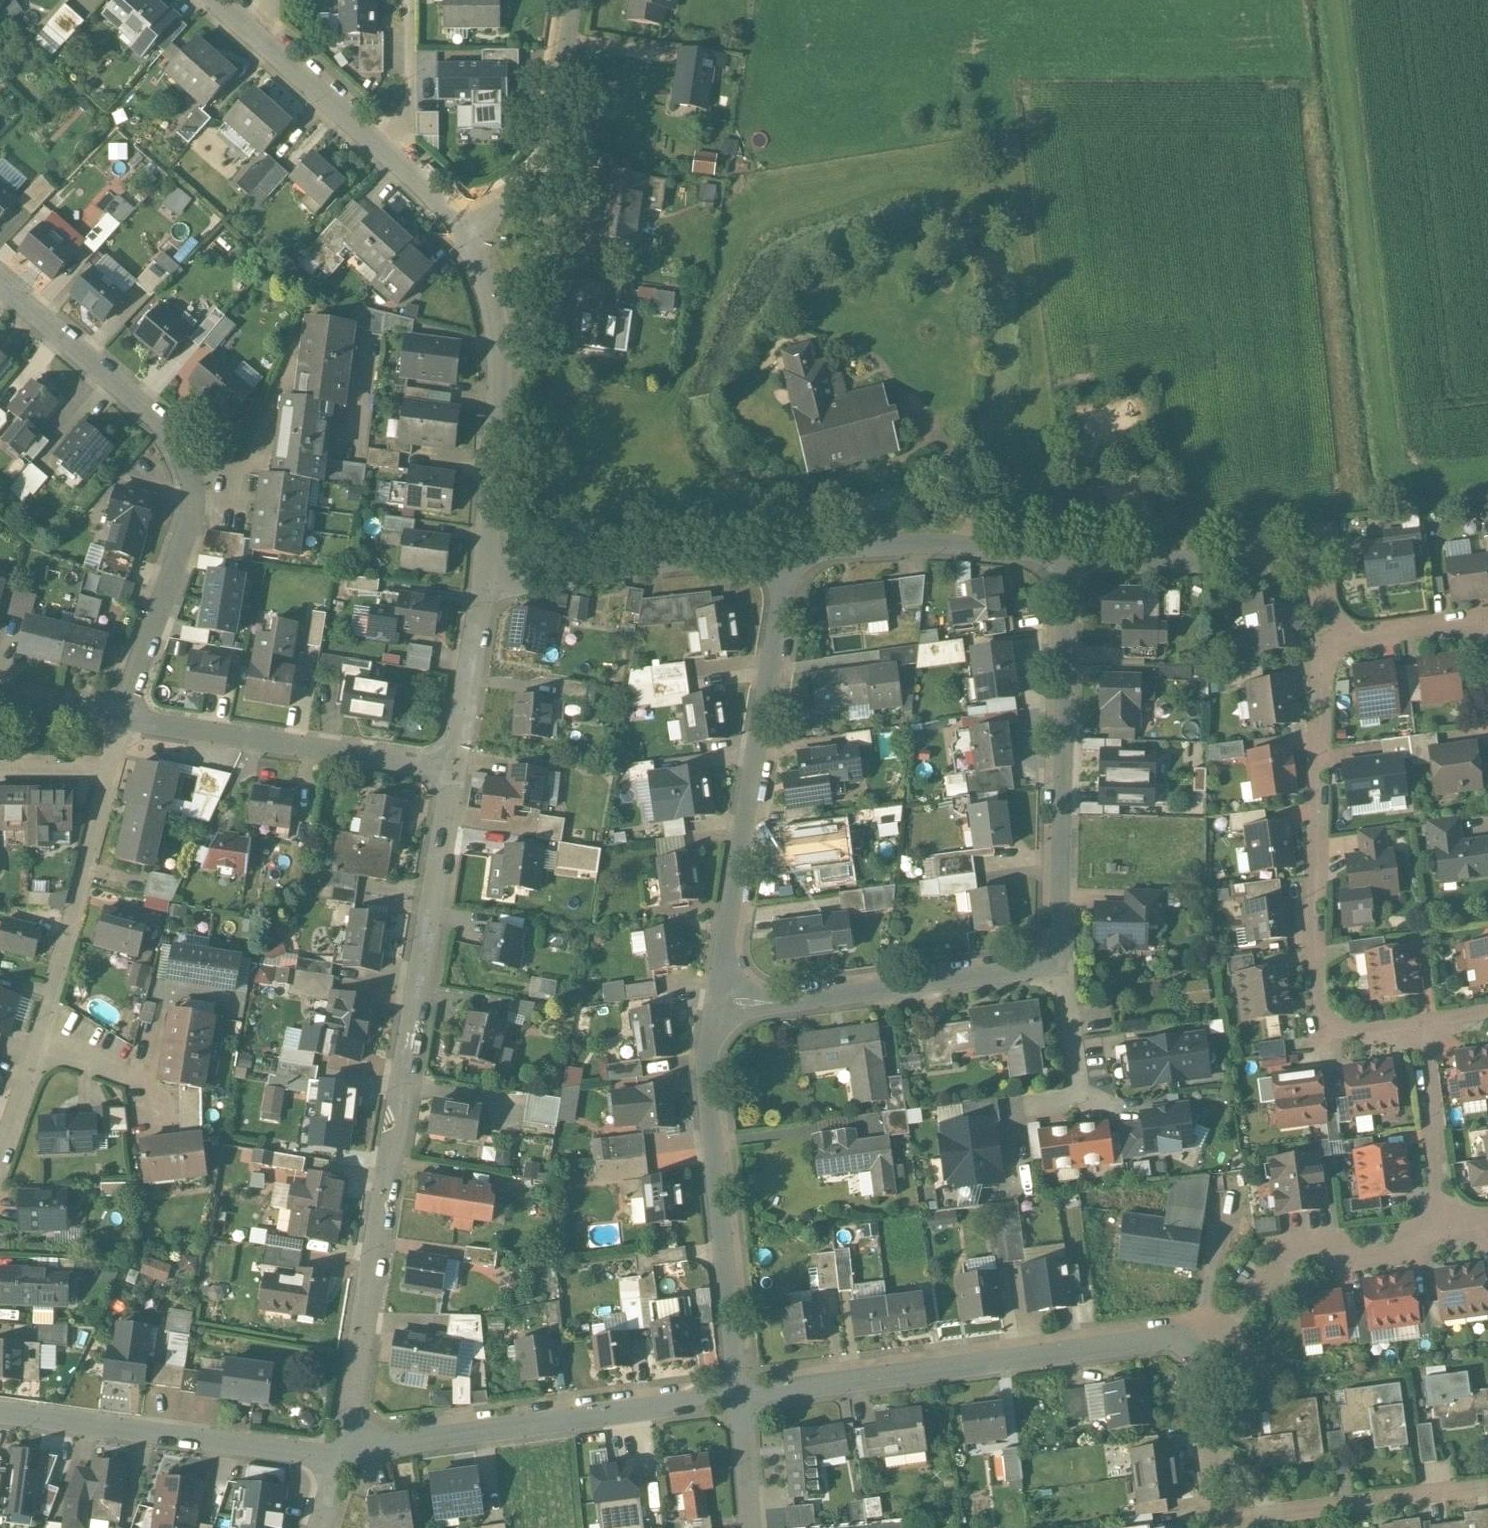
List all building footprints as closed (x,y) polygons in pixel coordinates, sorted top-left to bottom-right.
[(108,13),(109,14),(111,12),(139,38),(140,39),(138,41),(140,42),(159,20),(166,27),(176,16),(168,9),(165,12),(152,0),(119,0),(108,13)] [(342,15),(374,15),(374,0),(342,0),(342,15)] [(434,1),(444,1),(444,30),(470,30),(471,25),(500,25),(500,0),(434,0),(434,1)] [(628,20),(662,26),(664,8),(673,10),(674,0),(631,0),(628,20)] [(84,21),(65,4),(46,25),(66,42),(84,21)] [(374,15),(342,15),(342,47),(360,47),(360,33),(374,33),(374,15)] [(166,27),(153,42),(155,44),(164,52),(187,26),(176,16),(166,27)] [(159,20),(140,42),(138,41),(140,39),(139,38),(131,47),(143,58),(155,44),(153,42),(166,27),(159,20)] [(384,33),(374,33),(360,33),(360,47),(384,47),(384,33)] [(235,75),(196,40),(168,71),(169,72),(172,69),(190,84),(186,88),(206,106),(235,75)] [(384,47),(360,47),(360,60),(384,60),(384,47)] [(519,50),(482,51),(482,64),(507,64),(507,77),(519,77),(519,50)] [(724,56),(700,53),(698,64),(723,68),(723,67),(721,67),(722,57),(724,57),(724,56)] [(384,60),(360,60),(360,73),(384,73),(384,60)] [(482,64),(438,65),(438,101),(472,100),(501,100),(507,100),(507,77),(507,64),(482,64)] [(705,70),(679,66),(673,104),(705,109),(710,79),(704,79),(705,70)] [(290,124),(253,91),(227,119),(253,143),(265,153),(290,124)] [(501,100),(472,100),(472,129),(501,128),(501,100)] [(200,108),(177,133),(189,144),(211,119),(200,108)] [(438,113),(416,113),(417,137),(439,137),(438,113)] [(253,143),(228,120),(224,124),(224,125),(219,130),(244,152),(253,143)] [(131,158),(131,142),(112,143),(113,159),(131,158)] [(344,184),(313,155),(292,178),(323,207),(344,184)] [(716,158),(696,155),(694,169),(713,172),(716,158)] [(255,163),(236,184),(250,196),(258,187),(278,165),(268,156),(258,166),(255,163)] [(627,163),(603,159),(599,189),(623,193),(626,175),(627,163)] [(278,165),(258,187),(269,197),(289,174),(278,165)] [(623,193),(599,189),(597,200),(601,201),(596,237),(636,243),(641,209),(661,212),(666,181),(626,175),(623,193)] [(17,201),(2,187),(5,183),(0,178),(0,221),(17,201)] [(46,179),(21,206),(31,216),(57,189),(46,179)] [(182,215),(195,198),(179,186),(166,202),(182,215)] [(715,187),(703,186),(700,207),(712,209),(715,187)] [(110,209),(124,222),(137,208),(122,195),(110,209)] [(411,243),(376,211),(355,236),(348,243),(353,247),(383,274),(407,248),(411,243)] [(119,226),(107,215),(99,225),(111,235),(119,226)] [(355,236),(336,219),(305,254),(329,276),(342,261),(341,260),(353,247),(348,243),(355,236)] [(99,225),(84,243),(95,253),(111,235),(99,225)] [(75,254),(42,226),(20,250),(54,279),(75,254)] [(383,274),(373,284),(391,300),(393,300),(399,305),(431,269),(407,248),(383,274)] [(154,262),(136,283),(152,297),(171,276),(154,262)] [(125,297),(93,270),(72,295),(104,322),(125,297)] [(632,284),(612,282),(608,307),(618,309),(618,310),(628,312),(632,284)] [(674,293),(656,291),(654,301),(673,303),(674,293)] [(387,313),(352,304),(349,325),(354,326),(363,328),(363,330),(373,332),(372,335),(382,336),(382,337),(384,337),(385,329),(387,313)] [(608,307),(585,304),(579,346),(612,350),(618,310),(618,309),(608,307)] [(162,305),(136,336),(154,350),(155,349),(168,360),(190,334),(177,323),(179,320),(162,305)] [(414,320),(387,313),(385,329),(412,333),(414,320)] [(215,329),(203,343),(214,352),(236,326),(225,317),(215,329)] [(349,325),(308,320),(308,321),(309,321),(299,398),(297,398),(286,397),(286,399),(330,405),(330,404),(343,405),(344,404),(342,404),(352,327),(354,327),(354,326),(349,325)] [(206,322),(191,340),(200,347),(203,343),(215,329),(206,322)] [(461,345),(405,337),(403,357),(405,358),(402,374),(402,376),(408,376),(456,382),(461,345)] [(786,355),(790,371),(814,365),(809,349),(786,355)] [(236,379),(210,357),(189,380),(203,392),(205,390),(218,401),(236,379)] [(831,377),(828,362),(814,365),(790,371),(786,372),(796,412),(794,412),(809,473),(831,467),(848,463),(832,401),(837,400),(831,377)] [(402,374),(379,371),(377,384),(406,388),(407,388),(408,376),(402,376),(402,374)] [(831,377),(837,400),(846,398),(840,375),(831,377)] [(252,392),(236,379),(218,401),(233,414),(252,392)] [(57,402),(33,382),(9,411),(22,422),(33,431),(34,430),(57,402)] [(407,388),(406,388),(404,403),(428,406),(430,391),(407,388)] [(832,401),(848,463),(898,450),(882,389),(846,398),(837,400),(832,401)] [(330,405),(286,399),(281,436),(276,435),(275,447),(280,447),(276,477),(308,481),(320,483),(323,459),(330,405)] [(428,406),(404,403),(402,423),(404,423),(402,439),(399,439),(399,440),(413,442),(455,448),(460,410),(428,406)] [(22,422),(5,442),(21,455),(39,434),(34,430),(33,431),(22,422)] [(111,447),(84,424),(57,456),(84,479),(111,447)] [(39,434),(21,455),(31,464),(49,443),(39,434)] [(413,442),(399,440),(399,439),(389,437),(387,451),(400,453),(411,454),(413,442)] [(387,451),(369,448),(367,465),(398,469),(400,453),(387,451)] [(366,465),(323,459),(320,483),(363,488),(366,465)] [(31,464),(17,481),(34,495),(48,478),(31,464)] [(455,476),(410,470),(408,485),(392,483),(389,504),(450,512),(455,476)] [(276,477),(264,475),(257,525),(301,531),(308,481),(276,477)] [(155,498),(118,488),(110,521),(115,522),(146,531),(155,498)] [(415,520),(385,516),(383,532),(404,535),(404,531),(414,533),(415,520)] [(146,531),(115,522),(108,549),(135,558),(135,559),(138,560),(146,531)] [(301,531),(257,525),(254,551),(297,557),(301,531)] [(1419,527),(1406,529),(1408,541),(1409,541),(1409,545),(1421,543),(1419,527)] [(208,531),(199,556),(216,558),(220,532),(208,531)] [(414,533),(404,531),(404,535),(400,564),(416,566),(416,570),(446,574),(451,538),(414,533)] [(231,534),(220,532),(216,558),(218,558),(228,560),(231,534)] [(244,536),(231,534),(228,560),(240,561),(244,536)] [(1408,541),(1364,547),(1368,578),(1384,576),(1385,582),(1414,578),(1409,545),(1409,541),(1408,541)] [(108,549),(105,549),(98,572),(104,574),(128,582),(135,559),(135,558),(108,549)] [(1447,562),(1452,600),(1487,595),(1487,561),(1487,557),(1486,557),(1447,562)] [(962,561),(962,580),(972,580),(973,561),(962,561)] [(246,605),(251,576),(210,569),(205,599),(246,605)] [(128,582),(104,574),(98,593),(128,603),(134,584),(128,582)] [(379,580),(348,576),(346,589),(377,593),(379,580)] [(925,576),(898,579),(902,608),(922,605),(925,576)] [(999,580),(967,584),(969,602),(972,624),(982,622),(1004,620),(1004,618),(999,580)] [(883,586),(825,593),(829,627),(867,622),(887,620),(888,620),(883,586)] [(644,591),(629,589),(625,613),(640,615),(642,600),(644,591)] [(1143,590),(1102,589),(1102,622),(1124,622),(1142,622),(1142,621),(1143,590)] [(1179,592),(1164,591),(1164,592),(1165,593),(1164,615),(1179,615),(1179,592)] [(711,592),(642,600),(640,615),(638,624),(699,617),(698,612),(724,608),(723,597),(711,599),(711,592)] [(440,601),(400,595),(400,596),(385,594),(378,598),(376,609),(373,609),(368,639),(397,644),(399,630),(435,636),(440,601)] [(1258,596),(1244,598),(1246,616),(1258,614),(1258,613),(1279,610),(1277,594),(1258,596)] [(102,601),(80,596),(72,630),(91,635),(96,614),(99,615),(102,601)] [(588,600),(573,598),(570,619),(585,621),(588,600)] [(241,635),(246,605),(205,599),(200,628),(241,635)] [(969,602),(951,605),(954,626),(972,624),(969,602)] [(724,608),(698,612),(699,617),(704,657),(739,652),(732,607),(724,608)] [(550,615),(515,609),(509,649),(522,651),(522,652),(543,656),(550,615)] [(1260,628),(1252,638),(1254,656),(1270,654),(1269,650),(1297,646),(1295,630),(1296,630),(1301,624),(1294,618),(1292,619),(1291,609),(1279,610),(1258,613),(1258,614),(1260,628)] [(326,614),(313,611),(307,646),(320,648),(326,614)] [(1004,620),(982,622),(984,637),(1014,633),(1012,617),(1004,618),(1004,620)] [(72,630),(29,619),(20,653),(63,664),(72,630)] [(887,620),(867,622),(869,635),(889,632),(887,620)] [(297,626),(269,621),(267,637),(259,636),(254,664),(272,667),(274,655),(291,658),(297,626)] [(1142,621),(1142,622),(1124,622),(1123,646),(1124,646),(1155,647),(1156,643),(1156,625),(1156,621),(1142,621)] [(1166,625),(1156,625),(1156,643),(1165,643),(1166,625)] [(922,631),(924,642),(941,639),(940,628),(922,631)] [(91,635),(72,630),(63,664),(69,665),(68,667),(80,669),(80,668),(100,673),(108,639),(91,635)] [(962,640),(918,646),(916,664),(916,670),(917,670),(917,664),(964,657),(962,640)] [(433,648),(409,644),(405,668),(429,671),(433,648)] [(918,646),(879,651),(881,668),(895,667),(916,664),(918,646)] [(1008,646),(972,651),(979,703),(1015,698),(1008,646)] [(1155,647),(1124,646),(1124,658),(1155,659),(1155,647)] [(231,661),(191,654),(188,674),(189,674),(186,689),(225,695),(231,661)] [(334,657),(320,655),(317,678),(330,680),(334,657)] [(1455,656),(1433,659),(1431,662),(1431,663),(1419,665),(1424,700),(1424,703),(1446,700),(1445,695),(1463,692),(1461,674),(1457,675),(1455,656)] [(345,659),(334,657),(330,680),(341,682),(345,659)] [(372,663),(345,659),(341,682),(349,683),(350,681),(361,682),(362,677),(370,679),(372,663)] [(684,663),(650,668),(652,683),(687,678),(684,663)] [(254,664),(252,664),(246,699),(290,706),(296,671),(272,667),(254,664)] [(1191,666),(1159,665),(1158,680),(1191,681),(1191,666)] [(1419,665),(1406,667),(1406,668),(1411,702),(1424,700),(1419,665)] [(1388,677),(1381,672),(1380,666),(1354,669),(1357,690),(1353,694),(1354,701),(1359,705),(1366,704),(1373,710),(1374,715),(1378,714),(1383,718),(1390,717),(1394,712),(1398,712),(1397,706),(1393,676),(1388,677)] [(895,667),(881,668),(869,669),(873,702),(872,703),(873,709),(900,705),(895,667)] [(1262,667),(1226,672),(1228,688),(1248,685),(1248,684),(1263,682),(1262,667)] [(1406,668),(1393,670),(1393,676),(1397,706),(1411,704),(1411,702),(1406,668)] [(869,669),(812,676),(817,709),(872,703),(873,702),(869,669)] [(1140,678),(1101,677),(1100,708),(1103,708),(1138,709),(1139,709),(1140,678)] [(687,678),(652,683),(655,699),(689,694),(687,678)] [(1263,682),(1248,684),(1248,685),(1253,722),(1266,720),(1272,725),(1296,722),(1290,678),(1263,682)] [(588,684),(565,680),(561,701),(585,704),(588,684)] [(361,682),(350,681),(349,683),(344,715),(390,723),(396,688),(361,682)] [(652,683),(628,686),(626,707),(651,703),(655,703),(654,700),(655,700),(655,699),(652,683)] [(719,694),(685,699),(691,744),(726,739),(719,694)] [(551,699),(517,696),(515,736),(549,738),(551,699)] [(1138,709),(1103,708),(1102,728),(1108,728),(1134,729),(1137,729),(1138,709)] [(823,712),(806,713),(807,727),(824,726),(823,712)] [(1005,725),(971,730),(977,772),(977,773),(1011,768),(1012,767),(1005,725)] [(1134,729),(1108,728),(1108,740),(1133,740),(1134,729)] [(971,730),(954,732),(955,741),(951,748),(955,776),(964,775),(964,774),(977,772),(971,730)] [(1436,733),(1409,737),(1412,758),(1413,765),(1432,763),(1430,750),(1439,749),(1436,733)] [(1409,737),(1381,740),(1384,760),(1385,760),(1385,761),(1412,758),(1409,737)] [(1242,741),(1207,746),(1207,762),(1244,757),(1242,741)] [(1439,749),(1430,750),(1432,763),(1436,793),(1481,787),(1475,744),(1439,749)] [(1157,746),(1104,745),(1104,777),(1157,778),(1157,746)] [(855,746),(799,754),(802,774),(804,788),(828,784),(860,779),(855,746)] [(1289,751),(1269,754),(1268,751),(1249,753),(1253,783),(1259,782),(1261,797),(1294,793),(1292,776),(1293,776),(1291,760),(1290,760),(1289,751)] [(1384,760),(1344,765),(1349,802),(1390,797),(1385,761),(1385,760),(1384,760)] [(167,769),(140,763),(130,806),(164,814),(169,815),(179,773),(179,772),(167,769)] [(200,770),(169,763),(167,769),(179,772),(179,773),(198,778),(200,770)] [(231,775),(200,768),(198,778),(195,794),(220,800),(231,775)] [(546,772),(511,768),(510,783),(507,806),(513,807),(546,810),(549,789),(544,788),(546,772)] [(1011,768),(977,773),(977,772),(964,774),(964,775),(968,797),(1014,790),(1011,768)] [(706,769),(671,773),(677,818),(712,814),(706,769)] [(802,774),(788,776),(790,788),(786,789),(788,808),(789,809),(816,805),(830,803),(828,784),(804,788),(802,774)] [(1157,778),(1104,777),(1103,803),(1156,803),(1157,778)] [(510,783),(488,780),(483,818),(506,821),(512,817),(513,807),(507,806),(510,783)] [(294,794),(255,788),(250,822),(289,828),(294,794)] [(0,791),(0,831),(5,831),(5,826),(26,826),(26,831),(29,831),(29,791),(0,791)] [(72,792),(29,791),(29,831),(29,847),(50,848),(50,827),(71,827),(72,792)] [(404,802),(371,797),(367,819),(364,818),(361,835),(393,841),(397,842),(404,802)] [(1004,804),(970,808),(971,814),(966,815),(968,829),(973,828),(975,850),(976,851),(994,848),(1009,846),(1004,804)] [(816,805),(789,809),(788,808),(784,808),(786,821),(818,817),(816,805)] [(164,814),(130,806),(118,860),(152,868),(164,814)] [(876,809),(853,812),(854,826),(877,823),(876,809)] [(1264,810),(1229,815),(1231,832),(1248,830),(1248,828),(1266,826),(1264,810)] [(565,819),(539,815),(535,839),(559,843),(562,843),(565,819)] [(1458,819),(1428,823),(1432,849),(1437,848),(1436,847),(1464,843),(1461,841),(1458,819)] [(1266,826),(1248,828),(1248,830),(1251,853),(1253,855),(1255,871),(1292,866),(1286,823),(1266,826)] [(842,826),(786,834),(790,868),(823,864),(847,860),(842,826)] [(1383,829),(1359,832),(1362,856),(1387,853),(1383,829)] [(361,835),(338,832),(332,871),(359,876),(387,881),(393,841),(361,835)] [(224,839),(216,838),(210,851),(203,865),(202,867),(247,873),(251,843),(238,841),(238,839),(225,837),(224,839)] [(1436,847),(1437,848),(1440,875),(1459,873),(1460,880),(1476,877),(1487,875),(1487,841),(1487,840),(1464,843),(1436,847)] [(562,843),(559,843),(557,858),(599,864),(601,850),(562,843)] [(210,851),(199,846),(192,860),(203,865),(210,851)] [(543,850),(508,846),(505,868),(499,867),(497,886),(538,891),(543,850)] [(975,850),(934,855),(937,879),(975,874),(973,857),(995,854),(994,848),(976,851),(975,850)] [(1362,856),(1346,858),(1351,893),(1352,898),(1369,895),(1382,894),(1382,888),(1391,886),(1396,881),(1394,872),(1389,867),(1387,853),(1362,856)] [(694,855),(659,859),(665,905),(700,900),(694,855)] [(847,860),(823,864),(825,882),(849,879),(847,860)] [(332,871),(323,870),(320,885),(329,887),(332,871)] [(359,876),(332,871),(329,887),(334,888),(357,892),(357,891),(359,876)] [(183,879),(150,872),(144,897),(147,897),(168,902),(172,902),(183,879)] [(975,874),(937,879),(940,897),(971,893),(971,892),(977,891),(975,874)] [(1279,879),(1243,884),(1246,905),(1282,900),(1279,879)] [(329,887),(320,885),(318,899),(332,901),(334,888),(329,887)] [(895,885),(863,890),(865,905),(866,911),(893,908),(895,885)] [(357,892),(334,888),(332,901),(355,904),(357,892)] [(977,891),(971,892),(971,893),(976,932),(1008,928),(1003,888),(977,891)] [(863,890),(838,893),(841,908),(865,905),(863,890)] [(1164,892),(1128,890),(1127,907),(1146,908),(1146,918),(1148,918),(1148,919),(1163,919),(1164,892)] [(52,895),(28,893),(27,908),(51,909),(52,895)] [(1369,895),(1352,898),(1351,893),(1340,894),(1344,925),(1372,922),(1369,895)] [(168,902),(147,897),(145,907),(167,912),(167,911),(166,911),(168,902)] [(1246,905),(1245,905),(1248,929),(1252,928),(1254,941),(1291,936),(1288,915),(1284,912),(1283,912),(1282,900),(1246,905)] [(1116,907),(1113,910),(1113,911),(1106,910),(1106,909),(1103,906),(1096,906),(1096,907),(1096,908),(1096,920),(1095,920),(1095,947),(1109,947),(1110,951),(1113,954),(1117,955),(1121,955),(1124,953),(1127,950),(1128,946),(1143,947),(1143,948),(1145,948),(1146,918),(1146,908),(1127,907),(1116,907)] [(130,915),(105,909),(96,945),(138,957),(148,920),(145,919),(147,914),(131,910),(130,915)] [(387,916),(353,911),(350,933),(352,933),(350,949),(349,950),(381,955),(381,954),(381,953),(386,918),(387,918),(387,916)] [(846,915),(832,917),(837,951),(851,949),(846,915)] [(832,917),(774,925),(779,959),(837,951),(832,917)] [(5,920),(0,937),(0,948),(35,957),(42,930),(5,920)] [(522,932),(491,925),(484,961),(518,969),(522,950),(519,949),(522,932)] [(681,927),(649,931),(651,952),(654,971),(686,967),(681,927)] [(649,931),(632,934),(635,954),(651,952),(649,931)] [(1384,937),(1348,942),(1350,956),(1367,953),(1367,952),(1385,950),(1384,937)] [(1470,945),(1473,967),(1469,968),(1472,986),(1487,984),(1487,942),(1470,945)] [(152,964),(157,947),(144,944),(140,961),(152,964)] [(1385,950),(1367,952),(1367,953),(1370,976),(1418,970),(1416,958),(1414,959),(1413,946),(1385,950)] [(176,947),(171,980),(236,991),(241,958),(176,947)] [(381,955),(349,950),(350,949),(336,947),(333,963),(333,964),(378,971),(381,955)] [(1252,955),(1227,958),(1229,975),(1237,975),(1236,974),(1255,971),(1252,955)] [(333,963),(298,958),(296,971),(332,976),(333,964),(333,963)] [(148,968),(135,964),(130,986),(142,989),(148,968)] [(1255,971),(1236,974),(1237,975),(1240,998),(1287,990),(1286,979),(1284,979),(1282,967),(1255,971)] [(296,971),(293,970),(290,987),(332,994),(334,977),(332,976),(296,971)] [(1418,970),(1370,976),(1373,1000),(1419,994),(1417,982),(1419,981),(1418,970)] [(532,995),(556,999),(559,980),(535,977),(532,995)] [(1211,980),(1195,981),(1197,1002),(1212,1001),(1211,980)] [(624,981),(605,984),(608,1003),(625,1001),(623,987),(625,987),(624,981)] [(625,987),(623,987),(625,1001),(657,996),(655,982),(625,987)] [(0,990),(0,1034),(1,1035),(7,1037),(17,1006),(16,1006),(19,997),(20,997),(0,990)] [(1287,990),(1240,998),(1244,1021),(1289,1015),(1287,1002),(1289,1002),(1287,990)] [(374,1001),(340,994),(334,1018),(330,1017),(330,1018),(327,1034),(366,1042),(374,1001)] [(190,999),(189,1010),(218,1013),(219,1002),(190,999)] [(535,1003),(512,999),(508,1013),(531,1019),(535,1003)] [(1032,1005),(973,1013),(974,1021),(978,1049),(978,1051),(1014,1046),(1017,1070),(1041,1067),(1032,1005)] [(668,1007),(633,1011),(639,1060),(639,1062),(641,1061),(674,1057),(668,1007)] [(199,1014),(174,1010),(168,1045),(165,1045),(163,1060),(166,1061),(162,1082),(180,1085),(201,1089),(213,1018),(198,1015),(199,1014)] [(507,1022),(472,1013),(461,1056),(496,1066),(507,1022)] [(366,1042),(327,1034),(330,1018),(313,1015),(305,1054),(361,1066),(366,1042)] [(1222,1020),(1208,1022),(1210,1035),(1224,1033),(1222,1020)] [(974,1021),(924,1028),(924,1029),(947,1026),(951,1053),(960,1052),(960,1051),(978,1049),(974,1021)] [(877,1026),(798,1037),(803,1072),(804,1072),(804,1069),(854,1062),(860,1102),(857,1102),(857,1104),(885,1100),(886,1100),(883,1078),(880,1061),(882,1061),(877,1026)] [(947,1026),(924,1029),(930,1068),(952,1065),(951,1053),(947,1026)] [(1203,1034),(1165,1040),(1171,1082),(1209,1076),(1203,1034)] [(1165,1040),(1127,1045),(1129,1058),(1133,1087),(1171,1082),(1165,1040)] [(1283,1040),(1258,1043),(1260,1059),(1286,1056),(1283,1040)] [(1127,1046),(1115,1047),(1116,1060),(1129,1058),(1127,1046)] [(1479,1050),(1485,1098),(1487,1098),(1487,1049),(1479,1050)] [(1479,1050),(1467,1052),(1467,1054),(1455,1055),(1461,1101),(1485,1098),(1479,1050)] [(318,1067),(279,1060),(276,1077),(315,1083),(318,1067)] [(639,1060),(606,1065),(608,1081),(643,1076),(641,1061),(639,1062),(639,1060)] [(1392,1064),(1379,1065),(1379,1063),(1368,1065),(1374,1113),(1398,1109),(1392,1064)] [(1368,1065),(1356,1067),(1356,1069),(1344,1070),(1348,1097),(1350,1116),(1351,1116),(1374,1113),(1368,1065)] [(1320,1072),(1272,1078),(1275,1102),(1323,1096),(1320,1072)] [(901,1076),(883,1078),(886,1100),(885,1100),(887,1112),(906,1109),(901,1076)] [(342,1084),(323,1082),(318,1122),(349,1125),(353,1126),(357,1088),(342,1086),(342,1084)] [(201,1089),(180,1085),(181,1138),(202,1135),(201,1089)] [(579,1086),(562,1088),(561,1099),(560,1106),(576,1108),(579,1086)] [(670,1086),(638,1089),(638,1091),(642,1123),(642,1129),(643,1129),(674,1126),(670,1086)] [(283,1090),(268,1088),(264,1112),(279,1115),(283,1090)] [(638,1091),(614,1094),(618,1125),(642,1123),(638,1091)] [(561,1099),(529,1094),(524,1122),(556,1127),(560,1106),(561,1099)] [(1323,1096),(1275,1102),(1278,1125),(1326,1119),(1325,1115),(1323,1096)] [(997,1097),(961,1102),(964,1123),(992,1119),(992,1123),(1000,1122),(997,1097)] [(1348,1097),(1335,1099),(1337,1114),(1338,1123),(1352,1122),(1351,1116),(1350,1116),(1348,1097)] [(481,1110),(435,1102),(430,1133),(431,1131),(446,1133),(446,1135),(476,1140),(481,1110)] [(1156,1111),(1141,1113),(1142,1123),(1146,1153),(1147,1153),(1162,1151),(1162,1154),(1178,1152),(1178,1149),(1193,1147),(1191,1133),(1189,1113),(1188,1104),(1156,1109),(1156,1111)] [(111,1108),(95,1109),(95,1117),(95,1133),(97,1133),(112,1132),(111,1108)] [(1199,1117),(1189,1113),(1191,1133),(1193,1133),(1199,1117)] [(1337,1114),(1325,1115),(1326,1119),(1328,1140),(1328,1143),(1329,1143),(1341,1141),(1338,1123),(1337,1114)] [(95,1117),(79,1118),(80,1135),(92,1134),(92,1136),(97,1135),(97,1133),(95,1133),(95,1117)] [(79,1118),(41,1119),(42,1153),(80,1152),(80,1135),(79,1118)] [(964,1123),(944,1125),(946,1137),(940,1138),(943,1158),(998,1150),(996,1133),(994,1133),(992,1123),(992,1119),(964,1123)] [(349,1125),(318,1122),(314,1121),(311,1145),(346,1149),(349,1125)] [(1106,1123),(1073,1128),(1078,1167),(1101,1164),(1101,1160),(1110,1158),(1107,1134),(1106,1123)] [(1142,1123),(1118,1126),(1123,1158),(1148,1155),(1147,1153),(1146,1153),(1142,1123)] [(1073,1128),(1040,1132),(1045,1167),(1055,1166),(1055,1170),(1078,1167),(1073,1128)] [(643,1134),(607,1138),(607,1139),(610,1160),(646,1155),(643,1129),(642,1129),(643,1134)] [(854,1129),(847,1129),(820,1133),(813,1135),(814,1147),(813,1147),(817,1177),(870,1169),(874,1198),(896,1195),(892,1166),(893,1166),(889,1137),(856,1141),(854,1129)] [(1118,1133),(1107,1134),(1110,1158),(1122,1157),(1118,1133)] [(92,1134),(80,1135),(80,1152),(93,1152),(92,1136),(92,1134)] [(181,1138),(141,1143),(146,1183),(207,1175),(202,1135),(181,1138)] [(1372,1137),(1344,1141),(1346,1154),(1355,1153),(1355,1152),(1373,1149),(1372,1137)] [(607,1139),(593,1141),(595,1162),(610,1160),(607,1139)] [(1328,1140),(1310,1142),(1312,1155),(1318,1154),(1318,1158),(1331,1156),(1329,1143),(1328,1143),(1328,1140)] [(1373,1149),(1355,1152),(1355,1153),(1358,1175),(1406,1169),(1404,1157),(1402,1158),(1401,1145),(1373,1149)] [(998,1150),(943,1158),(945,1178),(951,1177),(953,1188),(953,1189),(970,1187),(1000,1182),(996,1152),(998,1151),(998,1150)] [(306,1159),(273,1153),(270,1167),(303,1172),(306,1159)] [(1312,1155),(1270,1160),(1277,1215),(1325,1208),(1321,1183),(1322,1182),(1321,1170),(1320,1171),(1318,1158),(1318,1154),(1312,1155)] [(610,1160),(595,1162),(597,1180),(648,1173),(646,1155),(610,1160)] [(1122,1157),(1110,1158),(1112,1166),(1123,1164),(1122,1157)] [(1470,1165),(1473,1185),(1487,1183),(1487,1163),(1470,1165)] [(1406,1169),(1358,1175),(1361,1198),(1362,1199),(1380,1197),(1407,1193),(1405,1181),(1407,1181),(1406,1169)] [(266,1186),(267,1173),(254,1172),(253,1185),(266,1186)] [(330,1176),(312,1173),(309,1191),(305,1211),(339,1217),(345,1180),(329,1177),(330,1176)] [(648,1173),(597,1180),(598,1186),(623,1182),(622,1181),(644,1179),(648,1178),(648,1173)] [(648,1178),(644,1179),(646,1198),(649,1224),(684,1221),(679,1175),(648,1178)] [(461,1183),(423,1176),(418,1210),(456,1217),(460,1189),(461,1189),(462,1183),(461,1183)] [(1208,1177),(1171,1183),(1166,1220),(1201,1225),(1208,1177)] [(644,1179),(622,1181),(623,1182),(624,1201),(646,1198),(644,1179)] [(134,1183),(101,1183),(101,1197),(134,1197),(134,1183)] [(490,1189),(470,1185),(469,1191),(461,1189),(460,1189),(456,1217),(457,1217),(458,1212),(467,1213),(468,1209),(471,1209),(470,1219),(474,1220),(490,1222),(494,1201),(488,1200),(490,1189)] [(953,1188),(934,1190),(937,1212),(973,1207),(970,1187),(953,1189),(953,1188)] [(309,1191),(292,1188),(289,1209),(295,1210),(305,1211),(309,1191)] [(66,1192),(21,1193),(21,1230),(66,1229),(66,1192)] [(1380,1197),(1362,1199),(1361,1198),(1350,1200),(1352,1212),(1381,1209),(1380,1197)] [(1017,1202),(1000,1204),(1003,1225),(1004,1234),(1022,1231),(1017,1202)] [(467,1213),(458,1212),(457,1217),(456,1217),(455,1225),(455,1228),(468,1230),(472,1228),(474,1220),(470,1219),(471,1209),(468,1209),(467,1213)] [(305,1211),(295,1210),(291,1235),(291,1237),(304,1239),(335,1244),(337,1229),(340,1230),(342,1218),(339,1217),(305,1211)] [(955,1210),(935,1213),(936,1217),(927,1218),(928,1227),(957,1223),(955,1210)] [(1166,1220),(1124,1215),(1118,1258),(1196,1269),(1201,1225),(1166,1220)] [(1003,1225),(989,1227),(990,1236),(1004,1234),(1003,1225)] [(291,1235),(268,1231),(265,1245),(302,1251),(304,1239),(291,1237),(291,1235)] [(1022,1231),(1004,1234),(1008,1262),(1026,1260),(1022,1231)] [(1004,1234),(990,1236),(994,1265),(1008,1262),(1004,1234)] [(302,1251),(265,1245),(262,1265),(298,1271),(299,1271),(302,1251)] [(498,1250),(466,1246),(463,1263),(496,1267),(498,1250)] [(684,1247),(636,1254),(638,1278),(654,1277),(652,1266),(687,1261),(684,1247)] [(849,1248),(835,1250),(835,1251),(835,1252),(836,1261),(850,1260),(849,1248)] [(835,1252),(816,1254),(817,1269),(823,1268),(825,1289),(838,1288),(836,1261),(835,1252)] [(448,1260),(410,1254),(405,1287),(442,1293),(448,1260)] [(171,1278),(174,1261),(146,1257),(144,1275),(171,1278)] [(83,1260),(57,1259),(57,1273),(83,1274),(83,1260)] [(850,1260),(836,1261),(838,1288),(839,1292),(851,1291),(854,1290),(853,1286),(850,1260)] [(1066,1260),(1025,1265),(1032,1312),(1073,1306),(1066,1260)] [(1471,1269),(1470,1267),(1459,1269),(1465,1316),(1487,1313),(1487,1308),(1486,1295),(1483,1268),(1471,1269)] [(0,1269),(0,1270),(0,1303),(38,1304),(39,1270),(0,1269)] [(1459,1269),(1447,1270),(1448,1272),(1435,1274),(1439,1301),(1441,1320),(1442,1320),(1465,1316),(1459,1269)] [(63,1278),(53,1277),(53,1271),(39,1270),(38,1304),(62,1305),(63,1278)] [(299,1271),(298,1271),(298,1272),(299,1272),(297,1281),(296,1291),(295,1296),(299,1297),(296,1315),(322,1319),(329,1276),(299,1271)] [(996,1272),(959,1277),(964,1321),(1002,1316),(996,1272)] [(297,1281),(267,1276),(262,1308),(267,1309),(270,1287),(296,1291),(297,1281)] [(654,1277),(638,1278),(640,1298),(640,1299),(650,1298),(657,1297),(658,1297),(654,1277)] [(1412,1277),(1399,1279),(1399,1277),(1387,1278),(1394,1326),(1417,1323),(1418,1323),(1415,1304),(1412,1277)] [(1387,1278),(1376,1280),(1376,1282),(1364,1283),(1367,1311),(1370,1329),(1371,1329),(1394,1326),(1387,1278)] [(884,1282),(853,1286),(854,1290),(851,1291),(853,1304),(886,1299),(884,1282)] [(296,1291),(270,1287),(267,1309),(291,1313),(291,1314),(296,1315),(299,1297),(295,1296),(296,1291)] [(810,1292),(783,1296),(790,1345),(824,1340),(819,1304),(812,1305),(810,1292)] [(1340,1293),(1320,1296),(1314,1303),(1316,1316),(1302,1318),(1305,1343),(1346,1338),(1345,1330),(1340,1294),(1340,1293)] [(1353,1293),(1340,1294),(1345,1330),(1358,1328),(1356,1313),(1353,1293)] [(927,1326),(922,1295),(886,1299),(891,1331),(927,1326)] [(689,1298),(657,1302),(657,1297),(650,1298),(650,1304),(659,1362),(692,1358),(688,1332),(694,1331),(689,1298)] [(640,1298),(627,1299),(630,1330),(643,1329),(640,1299),(640,1298)] [(853,1304),(850,1304),(855,1336),(891,1331),(886,1299),(853,1304)] [(560,1301),(545,1303),(549,1331),(562,1330),(560,1301)] [(1439,1301),(1427,1303),(1431,1331),(1444,1329),(1442,1320),(1441,1320),(1439,1301)] [(1427,1303),(1415,1304),(1418,1323),(1417,1323),(1418,1337),(1431,1335),(1431,1331),(1427,1303)] [(171,1308),(171,1330),(195,1330),(195,1308),(171,1308)] [(1367,1311),(1356,1313),(1358,1328),(1360,1345),(1373,1343),(1371,1329),(1370,1329),(1367,1311)] [(481,1315),(450,1315),(447,1336),(483,1342),(481,1315)] [(69,1325),(39,1324),(38,1345),(68,1346),(69,1325)] [(150,1328),(118,1324),(115,1348),(147,1352),(150,1328)] [(191,1335),(172,1332),(167,1365),(186,1367),(191,1335)] [(436,1339),(398,1333),(392,1367),(430,1373),(436,1339)] [(627,1333),(595,1337),(599,1370),(631,1366),(627,1333)] [(550,1337),(516,1341),(519,1365),(521,1365),(523,1381),(556,1376),(550,1337)] [(459,1343),(436,1339),(430,1373),(454,1376),(459,1343)] [(0,1343),(0,1380),(21,1380),(22,1343),(0,1343)] [(33,1349),(33,1344),(22,1343),(21,1380),(40,1381),(41,1350),(33,1349)] [(115,1348),(110,1347),(106,1379),(144,1384),(148,1352),(147,1352),(115,1348)] [(273,1368),(228,1362),(226,1375),(223,1397),(241,1399),(240,1401),(251,1403),(251,1401),(269,1403),(273,1368)] [(167,1365),(154,1363),(151,1385),(182,1388),(185,1370),(185,1369),(186,1369),(186,1367),(167,1365)] [(203,1372),(185,1370),(182,1388),(181,1391),(200,1394),(203,1372)] [(226,1375),(203,1372),(200,1394),(223,1397),(226,1375)] [(1423,1379),(1427,1407),(1438,1406),(1441,1428),(1478,1423),(1477,1415),(1482,1415),(1487,1414),(1487,1392),(1470,1394),(1467,1373),(1423,1379)] [(1143,1380),(1105,1385),(1107,1395),(1104,1395),(1107,1417),(1110,1417),(1111,1430),(1149,1425),(1143,1380)] [(1400,1383),(1344,1391),(1346,1406),(1338,1407),(1341,1427),(1371,1423),(1375,1449),(1408,1445),(1400,1383)] [(1105,1385),(1087,1388),(1091,1417),(1091,1420),(1107,1417),(1104,1395),(1107,1395),(1105,1385)] [(1087,1388),(1061,1391),(1065,1421),(1091,1417),(1087,1388)] [(435,1390),(436,1406),(454,1405),(453,1389),(435,1390)] [(473,1390),(474,1403),(490,1402),(489,1389),(473,1390)] [(1313,1402),(1273,1407),(1278,1439),(1261,1441),(1265,1465),(1266,1465),(1321,1458),(1313,1402)] [(1002,1403),(962,1409),(966,1442),(1007,1437),(1002,1403)] [(921,1410),(877,1416),(878,1426),(882,1456),(926,1450),(921,1410)] [(853,1423),(840,1426),(841,1427),(842,1426),(847,1453),(857,1451),(854,1430),(853,1423)] [(1431,1423),(1417,1425),(1422,1463),(1436,1461),(1431,1423)] [(819,1430),(787,1433),(793,1497),(803,1496),(803,1497),(808,1496),(808,1495),(819,1494),(816,1456),(845,1450),(846,1453),(847,1453),(842,1426),(841,1427),(819,1430)] [(878,1426),(854,1430),(857,1451),(858,1460),(882,1456),(878,1426)] [(1344,1431),(1329,1432),(1335,1475),(1350,1473),(1344,1431)] [(1158,1436),(1126,1440),(1127,1448),(1127,1453),(1133,1452),(1133,1451),(1159,1448),(1158,1436)] [(1261,1441),(1248,1443),(1255,1487),(1269,1485),(1266,1465),(1265,1465),(1261,1441)] [(1159,1448),(1133,1451),(1133,1452),(1139,1502),(1139,1504),(1166,1500),(1179,1498),(1172,1446),(1159,1448)] [(1019,1447),(1002,1449),(1006,1481),(1023,1479),(1019,1447)] [(47,1455),(14,1451),(12,1465),(8,1492),(29,1495),(42,1497),(43,1488),(47,1455)] [(928,1451),(890,1457),(892,1469),(930,1464),(928,1451)] [(708,1454),(669,1459),(673,1494),(704,1489),(713,1488),(708,1454)] [(2,1515),(3,1508),(3,1507),(3,1503),(11,1497),(16,1504),(23,1505),(28,1500),(29,1495),(8,1492),(12,1465),(2,1464),(0,1458),(0,1515),(2,1515)] [(127,1465),(95,1461),(93,1472),(90,1499),(121,1503),(122,1503),(127,1465)] [(633,1464),(593,1469),(597,1501),(607,1500),(637,1496),(633,1464)] [(246,1466),(244,1484),(284,1489),(286,1471),(246,1466)] [(79,1470),(72,1490),(70,1501),(69,1501),(65,1525),(65,1527),(88,1527),(89,1518),(119,1522),(121,1503),(90,1499),(93,1472),(79,1470)] [(478,1471),(430,1477),(435,1515),(458,1512),(459,1516),(484,1512),(478,1471)] [(161,1479),(155,1527),(196,1527),(196,1523),(202,1484),(161,1479)] [(286,1517),(282,1517),(285,1489),(284,1489),(244,1484),(242,1484),(240,1504),(234,1503),(232,1527),(284,1527),(286,1517)] [(378,1488),(370,1493),(369,1501),(372,1527),(413,1527),(408,1495),(396,1497),(395,1486),(378,1488)] [(58,1493),(43,1488),(42,1497),(45,1505),(52,1508),(58,1493)] [(684,1492),(688,1527),(693,1527),(709,1526),(704,1489),(684,1492)] [(637,1496),(607,1500),(610,1521),(640,1517),(637,1496)] [(870,1515),(884,1514),(882,1497),(868,1498),(870,1515)] [(863,1498),(848,1501),(851,1524),(867,1523),(863,1498)] [(1166,1500),(1139,1504),(1139,1502),(1134,1503),(1136,1516),(1151,1514),(1168,1512),(1166,1500)] [(786,1507),(788,1527),(807,1527),(815,1527),(813,1504),(786,1507)] [(1465,1514),(1466,1522),(1448,1525),(1448,1527),(1487,1527),(1487,1511),(1465,1514)] [(1121,1518),(1123,1527),(1153,1527),(1151,1514),(1136,1516),(1121,1518)]
